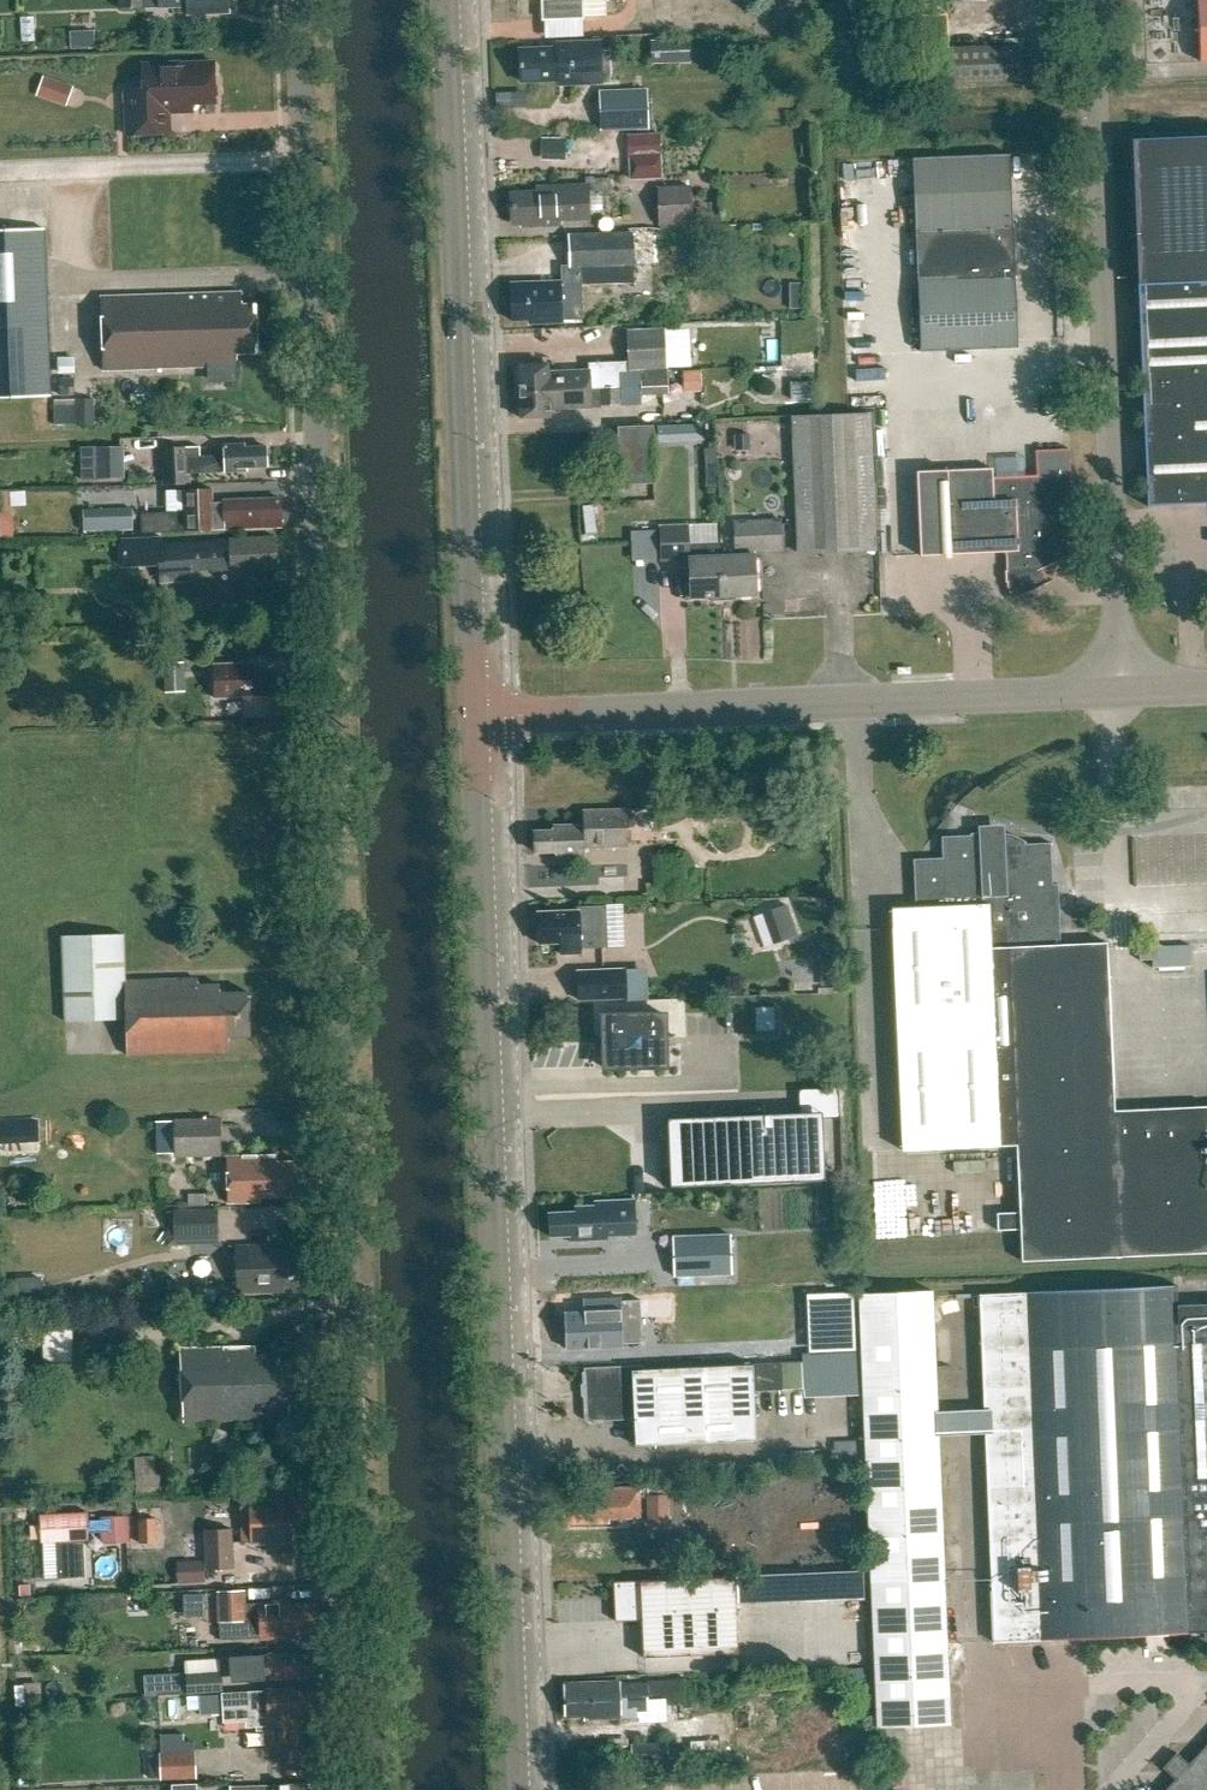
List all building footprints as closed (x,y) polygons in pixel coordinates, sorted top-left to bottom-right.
[(204,14),(204,13),(229,13),(229,0),(117,0),(117,10),(187,8),(187,14),(192,14),(192,18),(204,18),(204,14)] [(543,17),(584,15),(584,14),(607,13),(606,0),(543,0),(543,17)] [(1200,63),(1206,63),(1206,0),(1198,0),(1200,63)] [(946,15),(922,16),(924,84),(949,83),(948,50),(946,15)] [(694,62),(693,39),(655,40),(656,63),(694,62)] [(563,50),(519,51),(520,82),(570,80),(570,84),(595,84),(594,44),(563,45),(563,50)] [(948,50),(949,83),(1023,80),(1021,47),(948,50)] [(170,124),(169,114),(193,113),(193,105),(215,104),(213,63),(180,64),(180,63),(142,64),(142,91),(124,91),(126,136),(170,134),(170,124)] [(74,86),(46,76),(39,95),(68,105),(74,86)] [(600,132),(649,131),(648,90),(599,91),(600,132)] [(660,134),(628,135),(630,181),(662,179),(660,134)] [(1131,142),(1138,286),(1188,284),(1206,283),(1206,138),(1131,142)] [(1015,275),(1017,275),(1016,262),(1019,262),(1018,248),(1015,248),(1014,226),(1012,226),(1009,155),(912,159),(921,353),(1018,348),(1015,275)] [(590,188),(538,190),(538,194),(513,194),(514,219),(522,219),(522,225),(559,224),(558,213),(590,212),(590,188)] [(658,189),(660,227),(693,226),(691,188),(658,189)] [(40,228),(0,230),(0,398),(47,396),(40,228)] [(564,318),(582,318),(581,285),(635,283),(634,234),(569,236),(570,267),(561,267),(562,282),(522,284),(522,287),(510,288),(512,320),(530,319),(530,323),(564,322),(564,318)] [(1188,505),(1206,505),(1206,283),(1188,284),(1138,286),(1148,507),(1188,505)] [(228,354),(257,353),(255,306),(240,307),(240,293),(99,299),(102,370),(208,366),(207,362),(228,361),(228,354)] [(665,328),(626,330),(628,371),(667,369),(665,328)] [(549,365),(519,366),(520,393),(620,390),(619,366),(592,367),(592,370),(549,372),(549,365)] [(74,378),(59,379),(60,396),(75,395),(74,378)] [(671,394),(671,378),(645,379),(645,394),(671,394)] [(520,393),(520,418),(551,417),(550,409),(593,408),(593,405),(621,404),(620,390),(520,393)] [(75,400),(53,401),(55,431),(76,430),(75,400)] [(97,425),(97,400),(79,400),(80,425),(97,425)] [(872,414),(795,417),(799,553),(877,550),(872,414)] [(655,426),(619,428),(622,486),(658,485),(655,426)] [(750,434),(734,435),(735,451),(751,450),(750,434)] [(186,449),(163,450),(164,483),(188,481),(187,473),(246,470),(246,468),(266,467),(266,463),(268,463),(268,452),(265,452),(265,447),(240,448),(240,445),(222,445),(223,456),(187,457),(186,449)] [(126,477),(126,446),(99,447),(99,478),(126,477)] [(989,469),(917,472),(920,556),(948,555),(1004,552),(1005,571),(1003,571),(1004,582),(1005,582),(1005,587),(1010,598),(1005,601),(1006,602),(1051,581),(1050,580),(1045,583),(1040,570),(1068,555),(1073,552),(1070,477),(1069,450),(1036,452),(1037,478),(989,480),(989,469)] [(222,499),(222,508),(211,508),(211,488),(182,489),(183,531),(281,527),(280,497),(222,499)] [(132,509),(83,510),(84,532),(133,530),(132,509)] [(755,596),(755,549),(781,548),(780,519),(735,521),(735,557),(722,557),(723,602),(727,602),(726,596),(755,596)] [(690,524),(659,525),(660,561),(691,560),(692,598),(711,597),(711,602),(723,602),(722,557),(711,557),(710,542),(691,543),(690,524)] [(163,539),(122,540),(123,566),(159,565),(160,583),(192,581),(191,571),(217,569),(217,575),(223,581),(245,580),(244,570),(273,570),(272,538),(228,539),(228,541),(163,545),(163,539)] [(187,692),(187,663),(167,664),(168,692),(187,692)] [(249,664),(214,665),(215,698),(243,698),(244,715),(268,714),(268,711),(289,711),(288,679),(250,680),(249,664)] [(583,825),(553,826),(554,831),(535,831),(536,851),(562,851),(562,857),(585,856),(585,849),(630,848),(629,811),(583,813),(583,825)] [(1115,1112),(1108,944),(1059,946),(1057,886),(1052,886),(1050,845),(1025,846),(1025,844),(1021,842),(1017,840),(1013,838),(1008,837),(1004,836),(1002,839),(1001,842),(1000,845),(1000,848),(999,852),(985,850),(985,847),(983,847),(983,839),(984,838),(982,835),(975,835),(970,836),(970,838),(941,839),(943,861),(913,862),(916,911),(890,912),(901,1151),(1016,1146),(1021,1262),(1206,1254),(1206,1108),(1115,1112)] [(539,913),(540,944),(561,943),(561,954),(582,953),(581,948),(607,946),(605,906),(578,908),(578,911),(539,913)] [(227,1034),(248,1034),(246,989),(216,991),(216,983),(196,984),(196,977),(122,980),(120,934),(58,937),(62,1021),(123,1018),(125,1054),(227,1050),(227,1034)] [(602,979),(579,980),(580,1000),(628,998),(627,969),(601,970),(602,979)] [(773,1026),(773,1003),(754,1003),(754,1026),(773,1026)] [(666,1013),(604,1015),(605,1068),(668,1066),(666,1013)] [(813,1113),(667,1119),(670,1187),(816,1181),(813,1113)] [(176,1122),(157,1122),(158,1154),(177,1153),(219,1152),(218,1120),(176,1122)] [(226,1158),(227,1206),(259,1205),(259,1201),(301,1200),(300,1165),(276,1165),(276,1157),(226,1158)] [(188,1194),(188,1206),(205,1206),(205,1194),(188,1194)] [(635,1199),(596,1200),(596,1205),(577,1206),(577,1211),(550,1212),(551,1236),(572,1235),(572,1241),(602,1239),(601,1235),(636,1234),(635,1199)] [(218,1214),(175,1214),(175,1240),(218,1239),(218,1214)] [(730,1233),(673,1235),(674,1277),(732,1275),(730,1233)] [(274,1241),(237,1242),(239,1289),(274,1287),(274,1283),(302,1282),(301,1245),(275,1246),(274,1241)] [(42,1277),(16,1278),(17,1304),(43,1303),(42,1277)] [(975,1294),(990,1642),(1206,1633),(1206,1305),(1175,1306),(1174,1285),(975,1294)] [(858,1294),(877,1728),(949,1725),(931,1291),(858,1294)] [(565,1314),(567,1349),(623,1345),(622,1343),(642,1342),(640,1301),(620,1302),(620,1299),(583,1301),(584,1313),(565,1314)] [(72,1343),(72,1328),(43,1329),(44,1362),(73,1361),(72,1343)] [(290,1402),(301,1401),(300,1360),(279,1360),(279,1353),(256,1354),(256,1347),(182,1349),(184,1420),(290,1417),(290,1402)] [(641,1365),(583,1368),(585,1418),(588,1421),(632,1419),(633,1446),(754,1441),(752,1392),(780,1391),(779,1365),(641,1370),(641,1365)] [(590,1490),(590,1497),(565,1498),(565,1520),(574,1520),(574,1529),(611,1527),(611,1519),(642,1518),(641,1488),(590,1490)] [(651,1497),(651,1525),(673,1524),(673,1497),(651,1497)] [(309,1499),(251,1501),(252,1541),(311,1538),(309,1499)] [(42,1514),(43,1542),(90,1539),(90,1532),(103,1531),(103,1518),(91,1519),(91,1511),(42,1514)] [(103,1531),(104,1544),(131,1543),(130,1517),(103,1518),(103,1531)] [(157,1540),(157,1517),(139,1517),(139,1540),(157,1540)] [(235,1567),(234,1526),(205,1527),(207,1568),(235,1567)] [(202,1546),(175,1547),(176,1569),(203,1567),(202,1546)] [(641,1582),(614,1583),(616,1622),(642,1621),(644,1658),(739,1654),(736,1579),(642,1583),(641,1582)] [(220,1639),(258,1638),(289,1636),(289,1631),(318,1629),(316,1603),(288,1604),(288,1601),(257,1602),(257,1603),(245,1604),(244,1591),(216,1592),(217,1623),(220,1623),(220,1639)] [(236,1658),(237,1681),(296,1678),(296,1676),(315,1676),(314,1655),(286,1656),(286,1654),(267,1654),(267,1657),(236,1658)] [(222,1671),(185,1673),(187,1695),(223,1693),(222,1671)] [(666,1706),(684,1705),(683,1681),(647,1682),(647,1684),(619,1685),(619,1682),(565,1683),(566,1717),(592,1716),(593,1720),(620,1719),(620,1723),(666,1722),(666,1706)] [(40,1683),(24,1684),(25,1701),(41,1700),(40,1683)] [(265,1690),(220,1693),(222,1720),(246,1719),(247,1726),(267,1724),(268,1748),(298,1746),(297,1721),(288,1722),(287,1712),(314,1711),(314,1706),(316,1704),(315,1697),(313,1694),(313,1690),(293,1691),(293,1688),(265,1690)] [(217,1695),(199,1696),(200,1719),(200,1720),(219,1719),(217,1695)] [(1188,1764),(1176,1753),(1162,1768),(1174,1780),(1165,1789),(1206,1789),(1206,1744),(1188,1764)] [(669,1746),(631,1746),(632,1765),(669,1765),(669,1746)] [(160,1780),(197,1779),(196,1752),(160,1753),(160,1780)]
